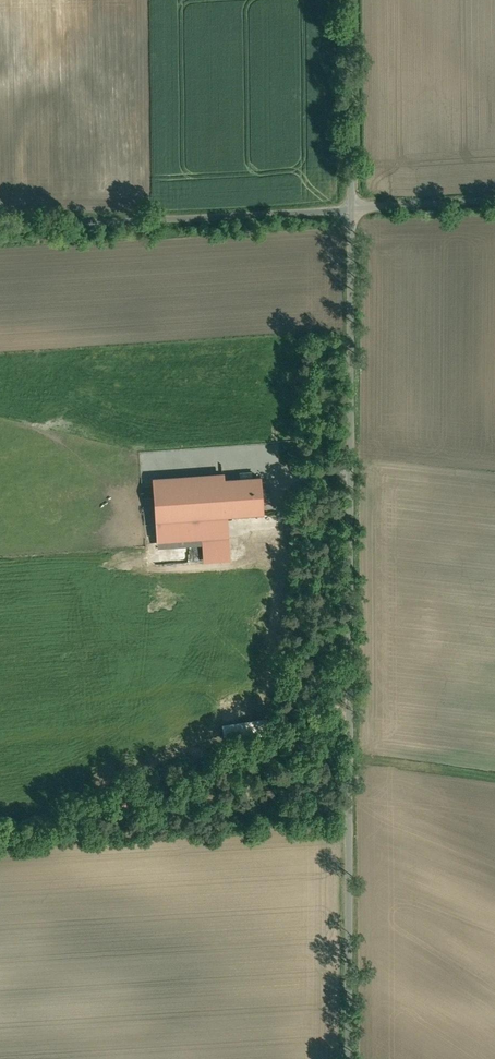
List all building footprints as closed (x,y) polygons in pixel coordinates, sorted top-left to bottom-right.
[(265,514),(261,473),(149,483),(154,544),(228,537),(226,517),(265,514)]
